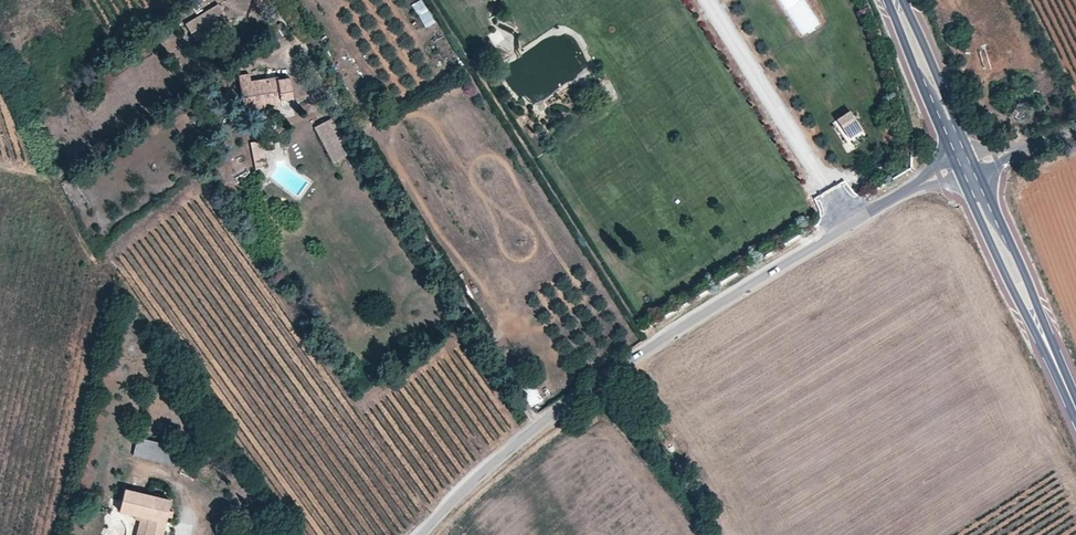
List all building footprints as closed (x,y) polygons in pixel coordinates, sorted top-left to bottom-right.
[(412,3),(424,27),(434,22),(423,0),(417,0),(412,3)] [(815,28),(799,0),(778,0),(800,36),(815,28)] [(223,9),(201,22),(208,33),(230,21),(223,9)] [(288,34),(281,24),(272,29),(279,40),(288,34)] [(494,30),(491,45),(506,48),(509,34),(494,30)] [(250,76),(240,78),(245,111),(281,106),(285,108),(289,109),(292,108),(293,106),(294,103),(290,78),(277,79),(276,77),(251,81),(250,76)] [(1020,97),(1009,114),(1018,117),(1027,100),(1020,97)] [(863,133),(849,112),(837,121),(851,141),(863,133)] [(331,119),(315,127),(332,162),(348,155),(331,119)] [(251,140),(252,169),(265,168),(264,151),(273,151),(272,139),(251,140)] [(941,142),(932,147),(941,163),(950,157),(941,142)] [(531,385),(520,391),(530,405),(541,399),(531,385)] [(139,438),(134,456),(179,467),(183,449),(139,438)] [(141,519),(141,518),(148,521),(145,534),(163,534),(171,500),(125,491),(120,513),(141,519)] [(141,519),(137,534),(145,534),(148,521),(141,518),(141,519)]
